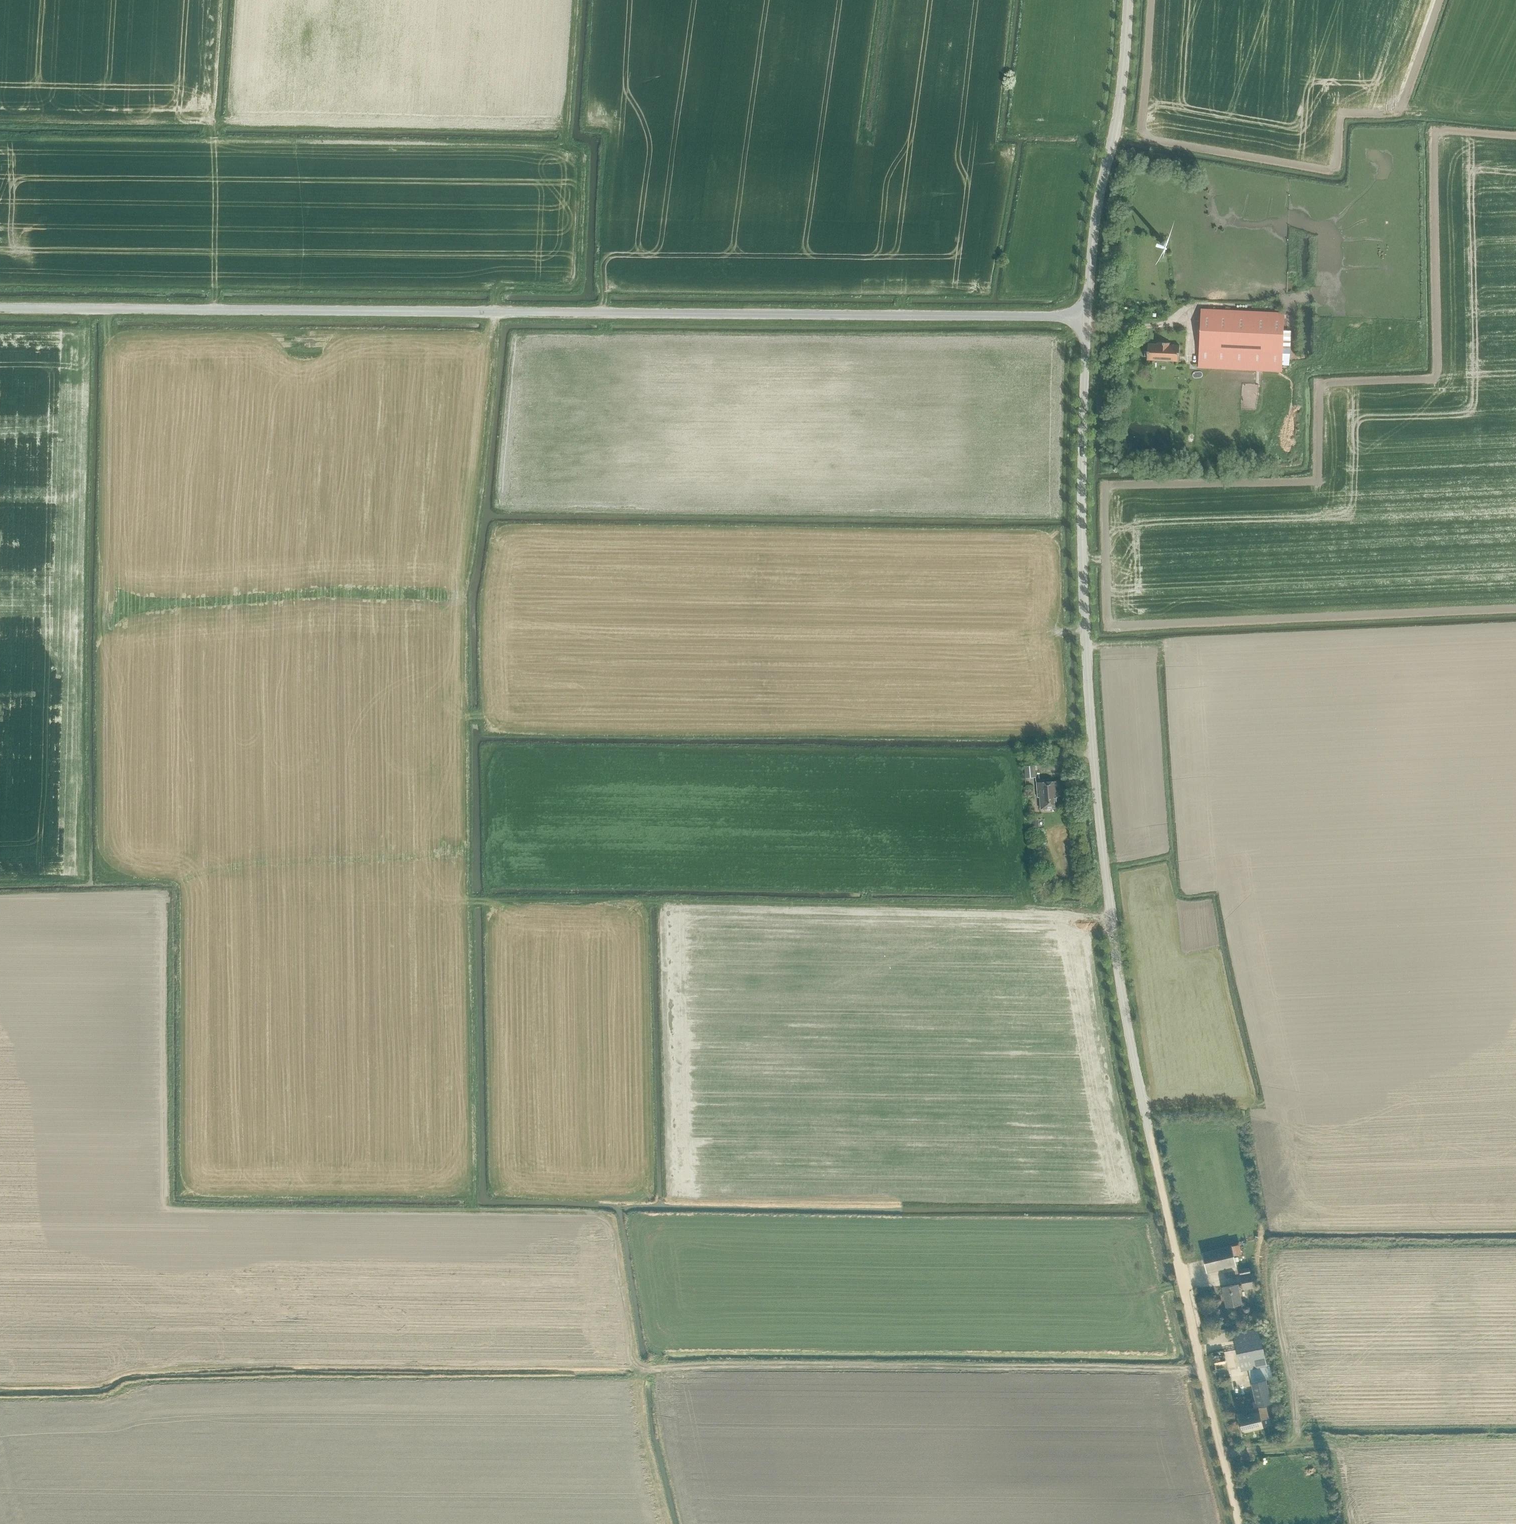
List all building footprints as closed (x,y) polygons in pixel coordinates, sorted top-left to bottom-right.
[(1282,315),(1236,313),(1202,311),(1200,365),(1280,369),(1280,363),(1281,331),(1282,315)] [(1289,331),(1281,331),(1280,363),(1288,363),(1289,331)] [(1147,359),(1178,361),(1179,345),(1169,345),(1170,343),(1157,342),(1157,344),(1148,344),(1147,359)] [(1036,777),(1035,765),(1024,766),(1025,778),(1036,777)] [(1060,796),(1059,781),(1037,782),(1038,797),(1040,797),(1041,809),(1059,808),(1058,796),(1060,796)] [(1233,1242),(1236,1252),(1243,1250),(1240,1240),(1233,1242)] [(1207,1272),(1236,1265),(1231,1245),(1202,1252),(1207,1272)] [(1251,1274),(1249,1267),(1239,1269),(1240,1276),(1251,1274)] [(1239,1289),(1255,1286),(1253,1274),(1240,1276),(1242,1284),(1238,1285),(1238,1284),(1222,1287),(1226,1306),(1242,1303),(1239,1289)] [(1233,1333),(1241,1370),(1248,1368),(1251,1382),(1255,1401),(1257,1406),(1255,1407),(1254,1407),(1251,1408),(1252,1413),(1238,1416),(1241,1432),(1262,1427),(1261,1419),(1268,1418),(1265,1405),(1271,1403),(1268,1389),(1272,1388),(1271,1383),(1267,1384),(1266,1379),(1272,1377),(1270,1363),(1267,1364),(1259,1328),(1233,1333)]
